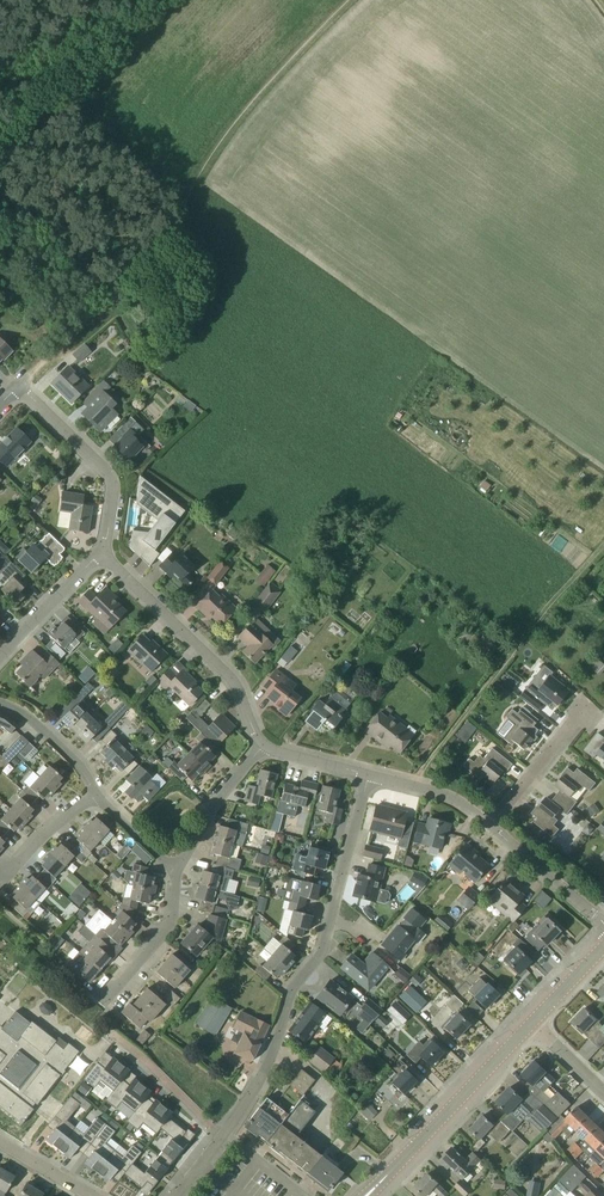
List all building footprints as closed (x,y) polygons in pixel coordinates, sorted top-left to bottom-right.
[(3,359),(4,360),(13,351),(0,339),(0,362),(3,359)] [(79,362),(90,352),(83,345),(72,354),(79,362)] [(68,367),(52,384),(72,403),(88,386),(68,367)] [(94,421),(103,429),(106,425),(110,429),(115,424),(111,420),(117,415),(110,409),(115,404),(103,393),(109,387),(103,382),(83,403),(88,408),(83,414),(90,421),(91,420),(93,422),(94,421)] [(135,439),(136,437),(144,429),(131,417),(117,431),(124,437),(116,446),(129,460),(142,446),(135,439)] [(31,442),(17,428),(0,446),(0,459),(8,466),(31,442)] [(173,502),(140,476),(136,499),(152,501),(161,508),(146,530),(132,527),(130,543),(140,553),(146,545),(153,551),(180,516),(169,507),(173,502)] [(70,528),(70,529),(88,532),(92,507),(82,506),(83,495),(63,492),(61,512),(59,511),(58,526),(70,528)] [(31,501),(38,506),(43,499),(36,494),(31,501)] [(19,560),(32,573),(43,561),(46,564),(49,561),(54,566),(63,557),(59,554),(65,549),(50,533),(35,548),(33,546),(19,560)] [(168,569),(187,588),(195,581),(188,574),(195,567),(181,554),(179,557),(174,552),(159,566),(165,572),(168,569)] [(220,561),(207,578),(216,585),(229,568),(220,561)] [(13,565),(11,563),(0,574),(0,590),(1,590),(0,591),(16,607),(26,596),(21,591),(25,586),(20,581),(25,576),(13,565)] [(276,571),(268,565),(256,579),(264,586),(276,571)] [(270,582),(253,604),(264,613),(282,591),(270,582)] [(112,627),(126,611),(110,596),(113,594),(106,587),(97,597),(89,590),(78,602),(86,609),(89,606),(112,627)] [(212,617),(221,625),(235,610),(221,596),(219,598),(211,591),(197,607),(210,619),(212,617)] [(80,643),(78,641),(85,634),(67,616),(56,627),(55,626),(48,634),(63,649),(64,648),(70,653),(80,643)] [(255,664),(270,647),(273,650),(281,641),(256,618),(251,624),(250,624),(238,636),(249,646),(243,653),(255,664)] [(150,672),(167,654),(156,644),(154,646),(143,635),(128,651),(150,672)] [(117,639),(108,648),(114,654),(123,644),(117,639)] [(16,673),(30,687),(41,676),(44,679),(60,663),(47,652),(41,659),(32,650),(23,659),(26,662),(23,665),(24,665),(16,673)] [(284,653),(281,657),(282,658),(287,662),(288,663),(291,659),(284,653)] [(345,660),(337,670),(343,675),(351,665),(345,660)] [(592,668),(599,675),(603,669),(603,665),(599,660),(593,666),(592,668)] [(569,691),(551,676),(553,673),(544,666),(536,675),(519,697),(538,712),(545,704),(549,708),(553,702),(557,706),(569,691)] [(177,677),(170,670),(158,682),(165,689),(169,685),(189,705),(203,692),(190,680),(192,678),(183,670),(177,677)] [(277,670),(263,687),(270,692),(266,697),(279,707),(278,709),(287,716),(300,698),(291,691),(296,685),(277,670)] [(504,688),(497,682),(492,689),(499,695),(504,688)] [(67,714),(62,720),(74,731),(95,709),(84,698),(81,700),(76,695),(62,709),(67,714)] [(319,700),(312,710),(313,711),(305,721),(317,731),(325,720),(335,728),(342,718),(340,717),(346,710),(330,698),(325,705),(319,700)] [(186,718),(201,733),(209,740),(216,747),(235,727),(221,714),(216,720),(209,727),(199,717),(202,713),(211,705),(204,699),(196,707),(191,713),(190,713),(190,714),(186,718)] [(388,707),(384,712),(389,716),(393,711),(388,707)] [(533,726),(538,720),(522,707),(517,713),(512,709),(506,717),(515,725),(504,739),(512,745),(514,743),(524,750),(532,739),(538,730),(533,726)] [(94,721),(89,716),(95,709),(74,731),(86,743),(91,738),(97,743),(110,729),(98,717),(94,721)] [(379,713),(365,731),(388,748),(390,745),(400,753),(413,735),(389,716),(387,719),(379,713)] [(1,715),(0,714),(0,726),(3,727),(11,734),(15,728),(18,725),(7,717),(1,715)] [(476,728),(467,721),(455,736),(465,743),(476,728)] [(148,725),(142,731),(148,738),(154,732),(148,725)] [(123,749),(114,739),(117,736),(111,731),(102,740),(107,746),(100,752),(106,758),(104,760),(108,765),(123,749)] [(216,747),(209,740),(201,733),(195,739),(199,743),(188,754),(206,771),(212,766),(209,763),(216,756),(211,752),(216,747)] [(603,740),(603,737),(599,733),(598,733),(584,750),(594,758),(598,754),(603,759),(603,740)] [(19,753),(29,742),(22,735),(17,740),(2,756),(9,763),(19,753)] [(19,753),(25,758),(35,748),(29,742),(19,753)] [(133,758),(129,754),(134,748),(129,743),(123,749),(108,765),(112,769),(115,766),(120,772),(123,769),(128,775),(138,764),(133,759),(133,758)] [(479,756),(474,762),(469,758),(463,766),(480,779),(483,775),(494,783),(505,769),(507,771),(512,764),(492,748),(484,759),(479,756)] [(201,777),(206,771),(188,754),(178,765),(174,761),(168,767),(183,781),(187,777),(192,781),(198,774),(201,777)] [(2,756),(2,757),(0,755),(0,768),(2,770),(9,763),(2,756)] [(16,765),(20,760),(17,757),(12,762),(16,765)] [(59,781),(63,778),(50,766),(40,777),(55,791),(62,784),(59,781)] [(149,801),(160,790),(151,781),(153,778),(140,766),(126,780),(131,785),(124,792),(130,797),(131,796),(138,803),(144,797),(149,801)] [(587,788),(590,791),(596,783),(578,768),(575,772),(568,767),(561,776),(562,777),(556,785),(561,789),(556,795),(573,808),(578,802),(577,801),(587,788)] [(272,798),(278,774),(260,770),(256,787),(249,785),(245,801),(258,805),(261,795),(272,798)] [(49,798),(55,791),(40,777),(30,788),(27,785),(23,790),(35,801),(39,796),(43,800),(46,796),(49,798)] [(315,798),(318,784),(302,780),(300,787),(285,784),(281,801),(305,807),(308,796),(315,798)] [(326,822),(339,826),(343,809),(336,807),(340,790),(323,786),(317,810),(328,813),(326,822)] [(181,788),(144,813),(160,835),(180,821),(177,817),(188,810),(192,816),(198,813),(181,788)] [(30,807),(35,801),(23,790),(18,796),(21,798),(11,809),(26,823),(33,816),(30,813),(34,810),(30,807)] [(567,815),(573,808),(556,795),(552,801),(546,797),(540,805),(538,804),(532,813),(538,818),(535,823),(553,837),(560,829),(555,825),(559,820),(555,817),(561,810),(567,815)] [(594,803),(587,808),(592,816),(600,811),(594,803)] [(387,810),(388,808),(377,805),(370,830),(401,838),(407,813),(406,813),(406,814),(387,810)] [(26,823),(11,809),(1,820),(0,819),(0,828),(6,834),(11,828),(14,832),(17,828),(20,830),(26,823)] [(109,834),(107,832),(109,830),(96,818),(93,822),(91,819),(84,827),(102,843),(109,834)] [(245,834),(248,824),(229,819),(226,828),(220,826),(215,840),(240,847),(242,847),(245,834)] [(414,843),(440,850),(447,823),(429,819),(427,825),(419,823),(414,843)] [(594,828),(588,823),(583,830),(590,834),(594,828)] [(102,843),(84,827),(78,834),(80,836),(77,840),(80,843),(76,847),(88,858),(92,853),(95,856),(105,845),(102,843)] [(237,858),(240,847),(215,840),(211,853),(218,855),(216,864),(213,863),(239,871),(242,860),(237,858)] [(88,858),(76,847),(71,853),(61,844),(58,848),(56,846),(49,853),(64,867),(74,856),(82,864),(88,858)] [(122,861),(131,849),(125,844),(116,855),(122,861)] [(269,855),(271,846),(264,844),(261,853),(269,855)] [(475,851),(466,844),(452,862),(474,881),(488,866),(473,854),(475,851)] [(382,849),(367,846),(366,846),(364,855),(380,858),(382,849)] [(314,875),(316,867),(325,870),(329,852),(310,847),(308,856),(297,854),(293,870),(314,875)] [(269,855),(261,853),(258,852),(255,863),(266,866),(269,855)] [(55,877),(64,867),(49,853),(43,860),(45,862),(42,866),(45,869),(40,874),(52,885),(57,879),(55,877)] [(152,859),(148,854),(143,859),(147,864),(152,859)] [(407,856),(404,865),(412,868),(414,860),(410,857),(407,856)] [(239,871),(213,863),(210,873),(203,871),(199,885),(227,893),(227,892),(225,892),(229,879),(231,880),(234,870),(239,871)] [(129,885),(155,891),(157,885),(153,884),(155,877),(146,875),(148,867),(134,864),(133,872),(126,870),(124,879),(129,885)] [(359,875),(353,896),(376,902),(385,903),(389,901),(391,895),(388,891),(380,888),(384,869),(369,864),(366,877),(359,875)] [(110,874),(116,881),(120,876),(114,870),(110,874)] [(415,872),(410,881),(423,889),(429,879),(415,872)] [(47,890),(52,885),(40,874),(36,879),(33,876),(29,880),(27,878),(20,885),(36,899),(45,888),(47,890)] [(250,877),(247,884),(259,887),(261,879),(250,877)] [(289,877),(284,896),(283,901),(290,902),(305,906),(307,898),(316,901),(320,886),(289,877)] [(514,922),(526,907),(519,901),(523,896),(505,880),(488,900),(514,922)] [(430,881),(424,888),(431,893),(436,886),(430,881)] [(77,906),(90,893),(78,882),(65,896),(77,906)] [(36,899),(20,885),(14,892),(16,894),(13,898),(16,901),(11,906),(23,917),(28,911),(32,914),(41,904),(36,899)] [(155,891),(129,885),(127,885),(124,898),(123,904),(136,910),(138,901),(149,904),(151,896),(154,897),(155,891)] [(225,900),(227,893),(199,885),(195,898),(202,900),(199,909),(213,913),(215,904),(213,903),(214,897),(225,900)] [(469,908),(479,897),(469,888),(459,900),(469,908)] [(305,906),(290,902),(288,909),(293,911),(289,925),(291,925),(289,934),(302,938),(304,929),(309,930),(312,916),(303,913),(305,906)] [(136,911),(136,910),(123,904),(119,908),(122,911),(113,921),(130,936),(134,932),(131,929),(136,923),(130,918),(136,911)] [(404,953),(415,939),(419,943),(426,935),(419,929),(426,921),(411,908),(402,918),(403,919),(390,935),(393,937),(384,947),(401,961),(406,954),(404,953)] [(113,921),(100,909),(85,925),(106,944),(111,938),(118,944),(123,938),(126,941),(130,936),(113,921)] [(81,920),(86,914),(81,910),(76,916),(81,920)] [(448,931),(453,925),(440,914),(435,920),(448,931)] [(226,920),(210,915),(205,932),(197,925),(182,943),(196,956),(212,938),(220,940),(226,920)] [(538,951),(544,945),(545,946),(560,931),(547,919),(540,926),(537,923),(524,937),(538,951)] [(106,944),(85,925),(79,933),(89,941),(85,945),(92,951),(86,958),(100,970),(111,958),(105,953),(110,947),(106,944)] [(272,955),(288,969),(294,961),(292,959),(295,955),(291,952),(296,945),(285,935),(279,941),(277,939),(267,951),(272,955)] [(504,959),(518,974),(530,962),(515,947),(504,959)] [(100,970),(86,958),(79,952),(73,959),(63,970),(78,983),(83,978),(89,983),(100,970)] [(485,958),(478,952),(471,960),(478,966),(485,958)] [(352,955),(341,967),(368,990),(388,967),(372,953),(363,964),(352,955)] [(182,979),(190,970),(172,954),(164,963),(182,979)] [(282,976),(288,969),(272,955),(263,966),(260,964),(254,970),(266,981),(272,974),(276,978),(279,974),(282,976)] [(469,964),(462,957),(456,964),(462,971),(469,964)] [(175,988),(182,979),(164,963),(157,972),(175,988)] [(393,974),(405,983),(411,975),(400,966),(393,974)] [(475,998),(486,1008),(499,995),(487,985),(480,979),(469,990),(476,997),(475,998)] [(353,997),(330,980),(317,997),(341,1014),(353,997)] [(158,1013),(166,1004),(148,988),(140,997),(158,1013)] [(174,1005),(180,998),(171,990),(164,997),(174,1005)] [(454,1013),(456,1012),(463,1004),(454,995),(445,1004),(454,1013)] [(213,996),(196,1024),(215,1036),(232,1008),(213,996)] [(150,1022),(158,1013),(140,997),(135,1003),(132,1000),(129,1004),(147,1019),(150,1022)] [(379,1013),(381,1011),(368,999),(361,1007),(367,1012),(361,1019),(370,1026),(375,1021),(374,1021),(380,1013),(379,1013)] [(402,1025),(411,1016),(396,1001),(387,1010),(402,1025)] [(332,1019),(326,1014),(310,1002),(289,1030),(306,1042),(318,1026),(324,1030),(332,1019)] [(139,1028),(147,1019),(129,1004),(121,1013),(139,1028)] [(597,1045),(600,1048),(603,1043),(603,1024),(603,1025),(585,1008),(571,1022),(584,1033),(597,1045)] [(59,1037),(56,1040),(32,1021),(31,1023),(16,1011),(2,1029),(41,1060),(18,1089),(0,1074),(0,1106),(22,1124),(34,1109),(32,1107),(35,1103),(38,1105),(64,1071),(79,1052),(69,1043),(68,1044),(59,1037)] [(243,1037),(235,1053),(252,1061),(269,1025),(241,1012),(233,1028),(241,1032),(244,1033),(243,1037)] [(470,1025),(457,1013),(444,1027),(456,1039),(470,1025)] [(381,1014),(375,1021),(383,1028),(389,1021),(381,1014)] [(142,1045),(151,1035),(145,1030),(136,1040),(142,1045)] [(415,1063),(421,1056),(431,1066),(443,1053),(429,1038),(423,1044),(419,1041),(406,1055),(415,1063)] [(320,1046),(309,1061),(324,1073),(330,1067),(336,1072),(342,1065),(335,1059),(320,1046)] [(380,1056),(387,1063),(395,1054),(388,1048),(380,1056)] [(113,1091),(114,1091),(122,1080),(123,1080),(130,1071),(113,1058),(104,1068),(97,1063),(84,1079),(108,1097),(113,1091)] [(551,1099),(544,1091),(555,1080),(547,1072),(535,1060),(522,1074),(529,1081),(529,1082),(529,1081),(534,1085),(536,1083),(542,1089),(535,1096),(545,1106),(558,1118),(571,1104),(558,1092),(551,1099)] [(296,1077),(310,1087),(315,1080),(302,1070),(296,1077)] [(393,1083),(404,1094),(417,1081),(405,1070),(393,1083)] [(304,1095),(310,1087),(296,1077),(290,1085),(304,1095)] [(147,1098),(151,1092),(134,1079),(129,1085),(123,1080),(122,1080),(114,1091),(113,1091),(108,1097),(106,1100),(116,1108),(122,1101),(134,1112),(135,1112),(146,1098),(147,1098)] [(510,1087),(496,1102),(508,1114),(518,1105),(527,1114),(533,1109),(510,1087)] [(58,1149),(76,1127),(68,1120),(80,1104),(71,1096),(55,1116),(61,1121),(46,1140),(58,1149)] [(157,1106),(147,1098),(146,1098),(135,1112),(134,1112),(127,1121),(137,1129),(143,1122),(157,1133),(161,1128),(160,1128),(168,1118),(169,1118),(172,1113),(160,1103),(157,1106)] [(289,1115),(277,1106),(267,1098),(249,1121),(245,1127),(265,1143),(266,1144),(289,1115)] [(315,1112),(310,1108),(302,1101),(290,1116),(289,1115),(266,1144),(286,1160),(301,1140),(296,1136),(315,1112)] [(368,1104),(361,1112),(369,1120),(377,1113),(368,1104)] [(554,1122),(558,1118),(545,1106),(535,1116),(548,1129),(554,1122)] [(554,1138),(554,1139),(560,1134),(563,1130),(569,1136),(575,1130),(588,1116),(578,1106),(559,1126),(554,1122),(548,1129),(547,1129),(547,1130),(554,1138)] [(470,1129),(480,1140),(490,1129),(501,1140),(511,1130),(499,1119),(494,1125),(484,1115),(470,1129)] [(586,1140),(599,1126),(588,1116),(575,1130),(569,1136),(566,1140),(576,1130),(586,1140)] [(88,1148),(107,1124),(97,1117),(84,1133),(76,1127),(58,1149),(70,1158),(82,1143),(88,1148)] [(186,1132),(169,1118),(168,1118),(160,1128),(161,1128),(173,1137),(158,1155),(170,1165),(187,1143),(181,1138),(186,1132)] [(97,1172),(115,1150),(106,1143),(115,1131),(107,1124),(88,1148),(93,1152),(85,1163),(97,1172)] [(603,1141),(603,1131),(599,1126),(586,1140),(580,1146),(572,1154),(577,1158),(584,1150),(590,1144),(596,1150),(603,1141)] [(554,1138),(547,1130),(543,1135),(550,1142),(554,1138)] [(322,1156),(312,1148),(301,1140),(286,1160),(307,1175),(322,1156)] [(483,1145),(479,1141),(474,1146),(476,1149),(478,1151),(483,1145)] [(603,1162),(603,1141),(596,1150),(602,1155),(589,1169),(593,1174),(603,1162)] [(580,1146),(575,1142),(568,1150),(572,1154),(580,1146)] [(132,1163),(133,1164),(142,1152),(132,1144),(123,1156),(115,1150),(97,1172),(109,1182),(118,1170),(123,1174),(124,1174),(132,1163)] [(473,1151),(465,1159),(453,1147),(440,1160),(449,1168),(451,1166),(456,1172),(464,1179),(474,1168),(481,1160),(482,1160),(473,1151)] [(153,1186),(170,1165),(158,1155),(145,1173),(133,1164),(132,1163),(124,1174),(142,1188),(147,1181),(153,1186)] [(308,1176),(328,1191),(331,1186),(332,1187),(343,1173),(322,1156),(307,1175),(307,1176),(308,1176)] [(593,1174),(597,1178),(603,1170),(603,1162),(593,1174)] [(560,1181),(571,1190),(572,1192),(587,1177),(574,1164),(559,1180),(560,1181)] [(4,1195),(15,1177),(0,1168),(0,1195),(6,1195),(4,1195)] [(415,1187),(424,1195),(427,1195),(434,1189),(441,1195),(448,1195),(449,1194),(438,1184),(439,1184),(428,1173),(415,1187)] [(454,1186),(465,1195),(466,1195),(472,1189),(461,1179),(454,1186)] [(571,1190),(560,1181),(554,1187),(553,1186),(547,1192),(549,1193),(546,1195),(565,1195),(571,1190)] [(20,1195),(42,1195),(43,1194),(27,1184),(20,1195)] [(584,1184),(580,1188),(587,1195),(585,1195),(597,1195),(584,1184)] [(507,1192),(511,1195),(518,1195),(519,1195),(512,1188),(507,1192)]
